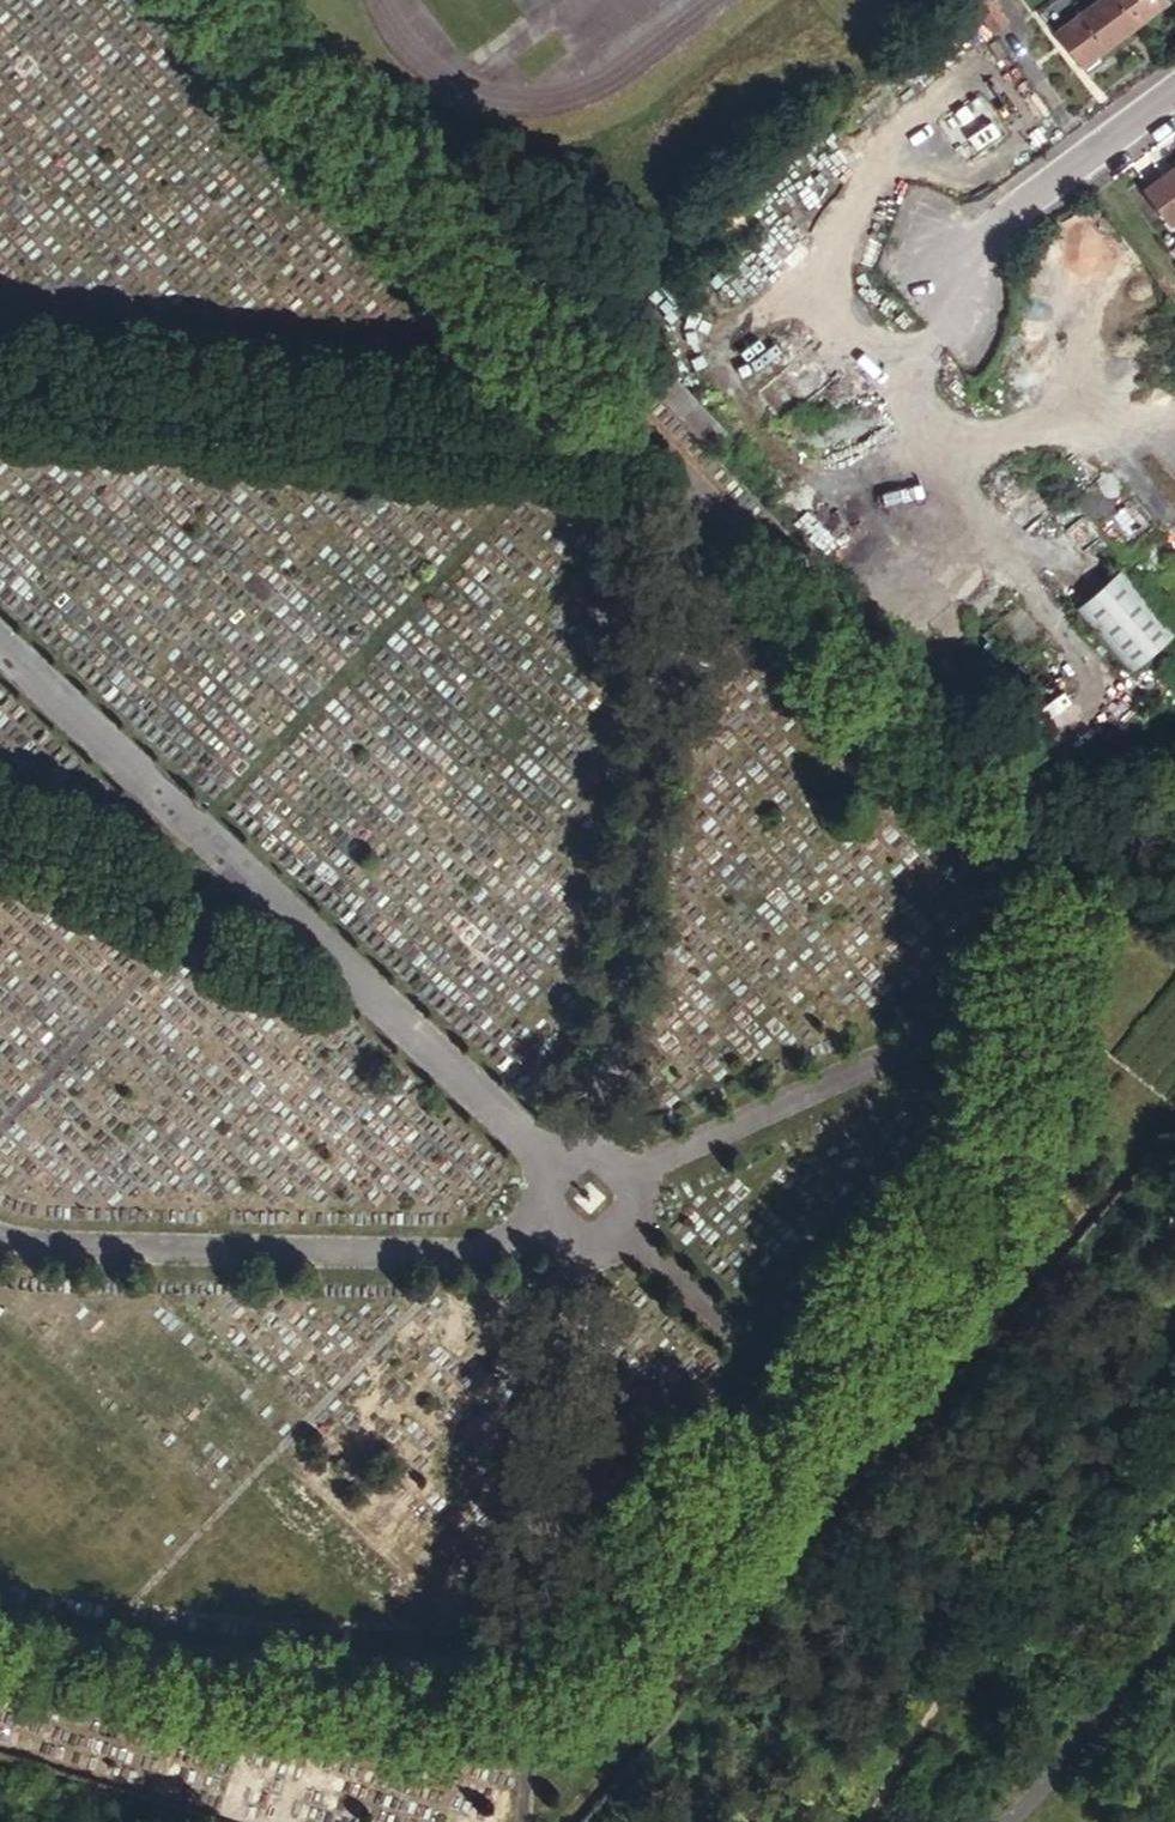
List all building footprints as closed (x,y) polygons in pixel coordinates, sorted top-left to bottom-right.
[(1136,23),(1119,0),(1098,0),(1059,28),(1085,62),(1136,23)] [(1136,23),(1168,0),(1119,0),(1136,23)] [(1145,192),(1169,224),(1174,220),(1174,170),(1145,192)] [(692,453),(722,428),(683,383),(653,408),(692,453)] [(1167,631),(1115,573),(1073,604),(1129,664),(1167,631)]
